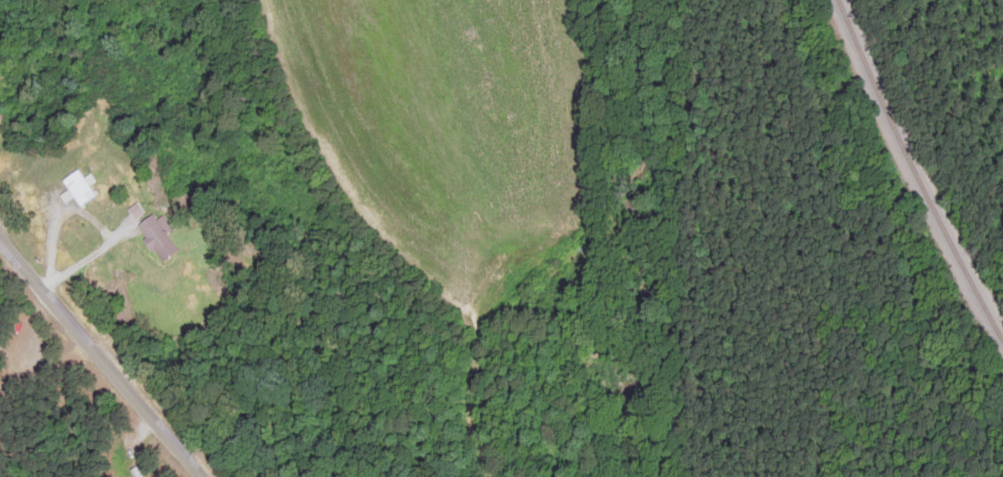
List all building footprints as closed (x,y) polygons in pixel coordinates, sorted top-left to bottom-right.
[(96,195),(78,169),(62,180),(80,206),(96,195)] [(137,223),(161,261),(177,251),(153,213),(137,223)]
